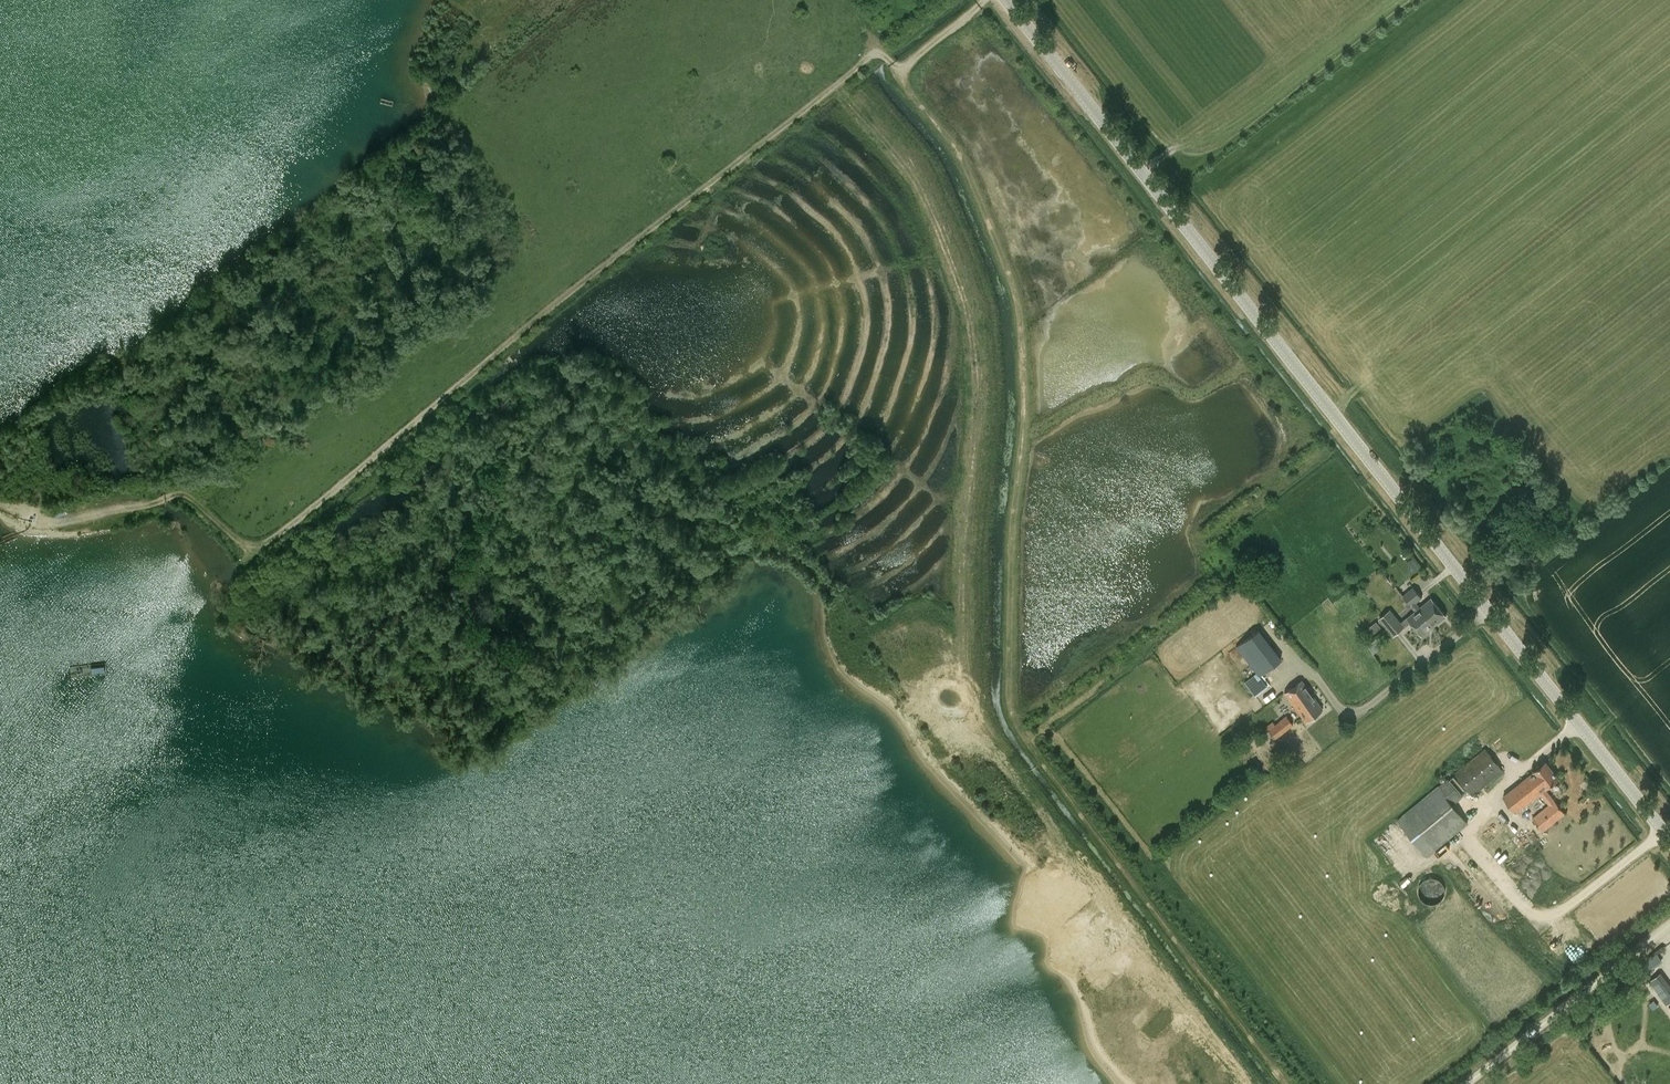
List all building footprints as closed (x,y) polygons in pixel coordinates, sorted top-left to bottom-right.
[(1407,562),(1415,572),(1422,566),(1414,556),(1407,562)] [(1432,598),(1420,607),(1417,603),(1423,599),(1413,587),(1402,595),(1410,605),(1415,611),(1416,611),(1417,610),(1425,621),(1428,619),(1434,627),(1446,617),(1432,598)] [(1415,611),(1407,618),(1401,622),(1390,609),(1378,620),(1393,637),(1411,622),(1422,636),(1434,627),(1428,619),(1425,621),(1417,610),(1416,611),(1415,611)] [(1367,629),(1372,636),(1381,629),(1376,622),(1367,629)] [(1267,687),(1259,677),(1281,659),(1258,629),(1235,647),(1255,674),(1244,682),(1255,696),(1267,687)] [(1372,651),(1382,647),(1379,639),(1369,643),(1372,651)] [(1294,708),(1312,695),(1301,681),(1284,694),(1294,708)] [(1322,710),(1312,695),(1294,708),(1305,722),(1322,710)] [(1275,739),(1293,725),(1286,716),(1268,729),(1275,739)] [(1487,784),(1493,780),(1504,771),(1485,748),(1454,773),(1472,797),(1487,784)] [(1565,814),(1546,790),(1560,778),(1546,761),(1503,796),(1516,813),(1524,807),(1533,818),(1532,819),(1543,832),(1565,814)] [(1468,823),(1453,805),(1463,797),(1447,779),(1396,820),(1427,857),(1468,823)] [(1421,882),(1419,886),(1418,891),(1419,895),(1421,899),(1425,902),(1429,903),(1433,904),(1438,902),(1441,900),(1444,896),(1445,892),(1445,888),(1443,883),(1441,880),(1437,878),(1433,877),(1428,877),(1424,879),(1421,882)] [(1663,946),(1646,960),(1652,966),(1661,957),(1658,954),(1664,948),(1663,946)] [(1665,973),(1654,981),(1669,1003),(1669,1002),(1669,980),(1665,973)]
